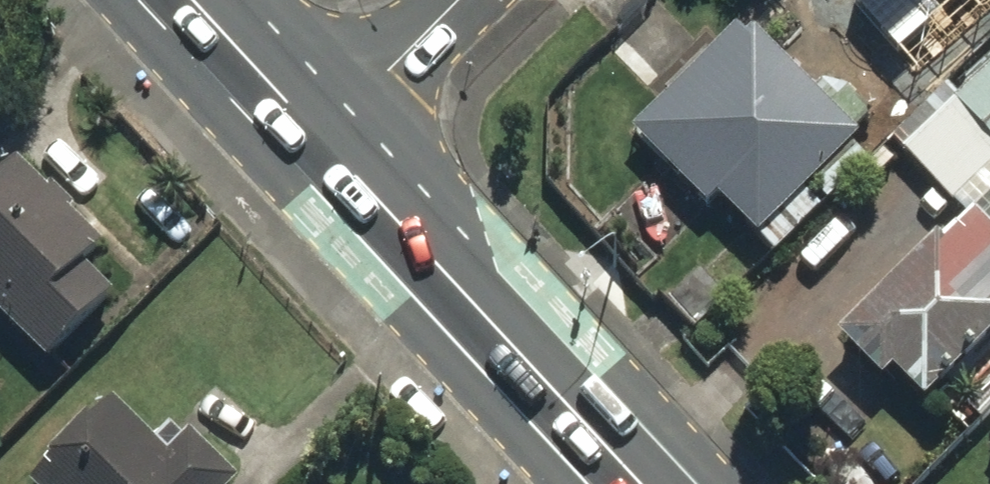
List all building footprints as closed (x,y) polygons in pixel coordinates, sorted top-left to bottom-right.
[(941,52),(989,7),(989,0),(894,0),(941,52)] [(864,166),(842,143),(866,120),(834,86),(809,109),(734,30),(620,139),(695,218),(705,208),(760,265),(864,166)] [(989,159),(989,63),(942,109),(989,159)] [(942,109),(892,158),(949,217),(989,177),(989,159),(942,109)] [(54,359),(119,294),(95,269),(118,246),(28,156),(1,183),(0,184),(0,304),(54,359)] [(963,216),(928,251),(924,248),(822,351),(865,395),(876,384),(909,416),(989,335),(989,243),(963,216)] [(45,483),(240,483),(248,476),(202,426),(193,435),(179,421),(161,437),(123,396),(37,475),(45,483)]
